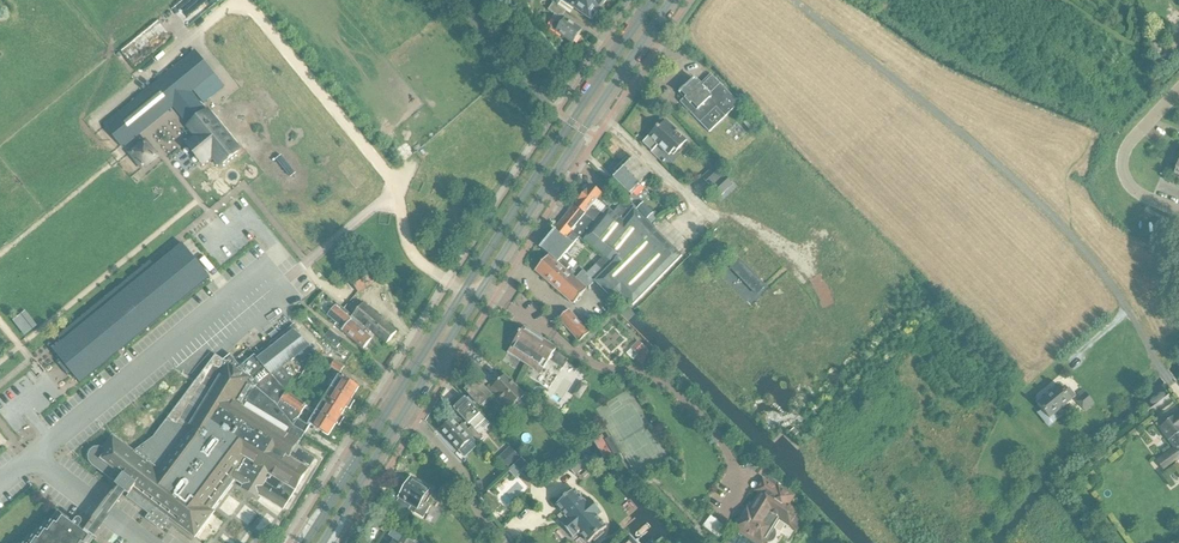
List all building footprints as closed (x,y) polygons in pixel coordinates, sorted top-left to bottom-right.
[(510,8),(516,0),(509,0),(505,5),(510,8)] [(592,21),(598,13),(595,11),(598,7),(587,0),(562,0),(592,21)] [(553,3),(548,10),(554,15),(552,19),(555,21),(550,28),(572,43),(581,30),(562,17),(566,11),(558,6),(553,2),(553,3)] [(1158,35),(1147,37),(1150,55),(1161,54),(1158,35)] [(195,51),(103,126),(122,149),(173,107),(188,126),(196,137),(187,145),(202,163),(211,156),(220,166),(239,151),(207,111),(206,112),(191,93),(191,92),(202,105),(224,87),(214,74),(195,51)] [(683,99),(677,104),(708,137),(738,109),(706,76),(700,82),(696,77),(678,94),(683,99)] [(668,156),(674,150),(676,152),(687,141),(666,120),(659,128),(657,126),(648,137),(642,143),(651,152),(657,146),(668,156)] [(145,141),(130,154),(142,169),(158,157),(145,141)] [(342,153),(337,157),(352,174),(357,170),(342,153)] [(627,158),(620,165),(639,184),(649,174),(633,158),(630,162),(627,158)] [(639,184),(620,165),(613,172),(617,175),(613,178),(629,194),(639,184)] [(715,166),(701,178),(710,187),(723,175),(715,166)] [(723,175),(710,187),(719,197),(732,185),(723,175)] [(590,186),(572,208),(583,217),(597,200),(601,194),(590,186)] [(583,217),(571,231),(579,237),(598,252),(609,261),(608,262),(611,264),(603,272),(595,281),(618,304),(621,301),(617,297),(620,294),(632,306),(634,304),(650,288),(665,273),(682,256),(632,207),(623,200),(612,213),(597,200),(583,217)] [(643,203),(636,209),(646,219),(647,219),(651,223),(657,218),(653,213),(643,203)] [(572,208),(554,230),(555,231),(565,239),(571,231),(583,217),(572,208)] [(549,238),(547,240),(565,254),(573,245),(572,245),(579,237),(571,231),(565,239),(555,231),(554,230),(554,231),(552,234),(551,234),(548,237),(549,238)] [(543,244),(540,248),(548,255),(566,271),(567,270),(568,269),(570,267),(568,265),(572,261),(565,254),(547,240),(543,244)] [(62,343),(53,350),(62,361),(58,364),(67,375),(71,372),(80,384),(209,278),(182,244),(155,267),(62,343)] [(548,255),(535,270),(548,282),(573,305),(587,289),(576,278),(567,270),(566,271),(548,255)] [(740,259),(731,267),(752,289),(761,281),(740,259)] [(596,264),(587,273),(595,281),(603,272),(596,264)] [(367,266),(348,281),(357,293),(376,279),(367,266)] [(583,270),(576,278),(587,289),(595,281),(587,273),(583,270)] [(363,303),(352,316),(370,332),(371,332),(385,344),(396,331),(363,303)] [(352,316),(337,304),(327,315),(343,329),(342,331),(363,349),(371,339),(368,336),(370,332),(352,316)] [(121,467),(123,470),(133,482),(136,484),(140,481),(190,540),(207,525),(204,522),(209,518),(213,522),(255,487),(271,498),(283,478),(278,475),(322,404),(323,402),(324,401),(325,399),(325,398),(325,396),(325,394),(325,392),(325,391),(324,389),(324,387),(323,386),(322,384),(321,383),(320,382),(341,363),(320,337),(298,356),(257,307),(225,334),(221,329),(203,344),(236,383),(231,388),(227,383),(183,420),(187,425),(181,429),(148,390),(130,405),(134,410),(103,436),(126,463),(121,467)] [(578,342),(589,333),(568,310),(558,319),(559,320),(578,342)] [(507,353),(518,361),(540,375),(556,350),(523,328),(520,332),(519,332),(518,334),(519,334),(507,353)] [(329,332),(325,338),(337,347),(341,342),(329,332)] [(638,356),(643,351),(645,349),(638,342),(631,349),(638,356)] [(643,351),(638,356),(636,358),(643,366),(650,359),(643,351)] [(491,384),(485,390),(491,397),(496,402),(496,401),(500,406),(506,412),(502,416),(508,422),(512,418),(507,412),(524,396),(505,376),(494,387),(491,384)] [(485,390),(476,380),(464,391),(471,399),(470,401),(476,407),(478,406),(480,408),(491,397),(485,390)] [(1059,386),(1037,404),(1049,419),(1071,401),(1070,400),(1075,396),(1068,388),(1063,392),(1059,386)] [(1080,398),(1076,401),(1084,411),(1094,403),(1082,390),(1077,394),(1080,398)] [(476,407),(470,401),(468,402),(465,399),(453,409),(468,425),(469,424),(471,426),(468,430),(474,436),(479,442),(483,438),(476,431),(486,421),(474,408),(476,407)] [(496,401),(496,402),(492,405),(496,410),(500,406),(496,401)] [(506,412),(500,406),(496,410),(502,416),(506,412)] [(1173,416),(1173,417),(1158,428),(1173,448),(1157,461),(1163,470),(1178,458),(1178,412),(1173,416)] [(452,420),(440,431),(466,459),(480,445),(473,438),(474,436),(468,430),(467,430),(462,425),(459,427),(452,420)] [(611,437),(605,440),(615,457),(620,453),(611,437)] [(510,448),(498,459),(507,468),(519,456),(510,448)] [(582,456),(569,469),(575,475),(588,463),(582,456)] [(763,541),(766,542),(770,542),(772,542),(774,541),(775,538),(776,536),(776,533),(775,530),(772,529),(772,528),(778,518),(790,525),(799,512),(787,505),(792,496),(779,488),(781,485),(767,477),(773,468),(758,459),(753,456),(746,466),(751,469),(765,478),(763,481),(763,480),(756,491),(761,494),(746,518),(743,516),(736,527),(737,527),(736,529),(727,542),(762,542),(763,541)] [(398,498),(398,499),(395,505),(407,513),(411,506),(416,509),(413,513),(423,519),(430,506),(426,504),(434,490),(419,480),(418,482),(410,478),(398,498)] [(556,506),(566,518),(560,524),(572,538),(577,534),(578,535),(580,533),(588,542),(593,540),(594,542),(603,534),(602,532),(606,528),(597,517),(602,513),(589,499),(585,503),(574,490),(556,506)] [(489,494),(484,499),(495,512),(501,506),(489,494)] [(78,525),(79,524),(79,523),(79,522),(78,521),(77,520),(76,520),(75,520),(74,520),(72,521),(71,523),(54,511),(54,512),(47,521),(45,520),(38,529),(35,527),(29,537),(26,535),(20,542),(91,542),(93,541),(94,541),(87,536),(77,528),(78,525)]
